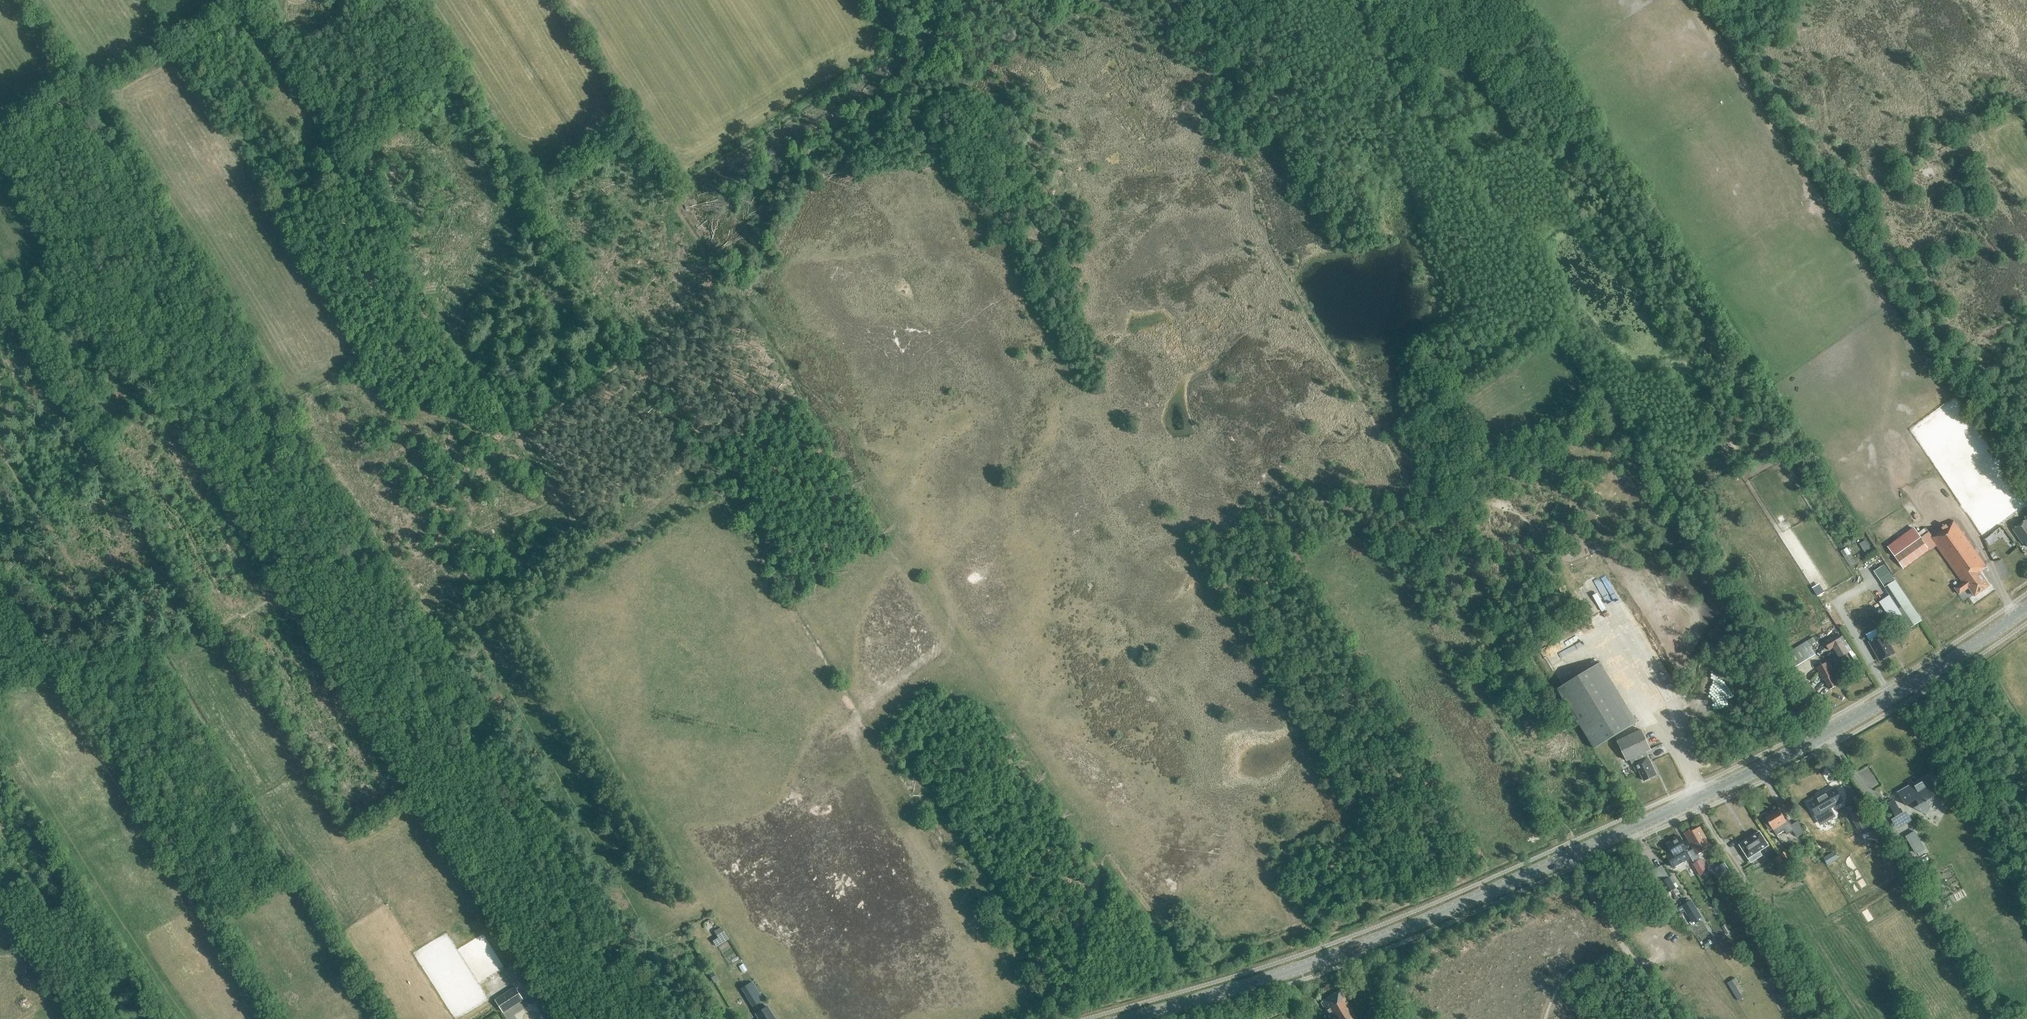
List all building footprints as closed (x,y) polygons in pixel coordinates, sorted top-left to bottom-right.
[(1995,530),(2018,507),(2012,500),(1998,514),(1999,516),(1990,525),(1995,530)] [(1781,512),(1785,518),(1790,515),(1786,508),(1781,512)] [(2026,543),(2026,515),(2024,517),(2026,520),(2013,529),(2023,543),(2025,541),(2026,543)] [(1905,549),(1894,557),(1903,569),(1936,545),(1962,582),(1955,588),(1959,594),(1968,588),(1974,595),(1975,594),(1976,595),(1988,587),(1987,586),(1988,585),(1979,571),(1986,566),(1954,521),(1924,542),(1921,538),(1905,549)] [(1889,567),(1887,573),(1896,575),(1898,568),(1889,567)] [(1922,620),(1895,581),(1884,588),(1911,627),(1922,620)] [(1597,593),(1588,598),(1599,614),(1607,609),(1597,593)] [(1820,601),(1837,627),(1842,624),(1826,597),(1820,601)] [(1881,661),(1894,654),(1882,633),(1869,641),(1881,661)] [(1848,653),(1848,652),(1837,635),(1825,642),(1829,649),(1833,647),(1839,658),(1848,653)] [(1799,645),(1807,658),(1821,650),(1813,636),(1799,645)] [(1589,660),(1581,664),(1584,669),(1592,665),(1589,660)] [(1637,723),(1600,662),(1557,688),(1594,749),(1637,723)] [(1617,666),(1622,676),(1627,673),(1622,664),(1617,666)] [(1830,689),(1840,684),(1829,665),(1817,671),(1823,680),(1824,679),(1830,689)] [(1627,761),(1630,760),(1632,764),(1633,763),(1637,772),(1639,771),(1644,781),(1656,775),(1645,752),(1651,749),(1641,730),(1618,741),(1627,761)] [(1853,776),(1845,778),(1848,789),(1856,786),(1853,776)] [(1924,778),(1899,793),(1906,805),(1916,798),(1919,802),(1916,807),(1926,813),(1931,803),(1930,803),(1935,795),(1933,794),(1924,778)] [(1816,798),(1809,802),(1816,815),(1815,815),(1820,823),(1834,815),(1830,808),(1843,801),(1835,787),(1827,792),(1816,798)] [(1911,820),(1906,812),(1902,814),(1894,800),(1888,803),(1896,817),(1892,820),(1897,829),(1911,820)] [(1858,830),(1865,826),(1853,804),(1846,808),(1858,830)] [(1793,831),(1797,837),(1804,832),(1797,821),(1792,825),(1788,818),(1785,820),(1779,810),(1766,818),(1767,821),(1765,822),(1770,830),(1773,828),(1777,835),(1785,830),(1788,834),(1793,831)] [(1692,829),(1684,833),(1697,855),(1711,847),(1699,827),(1693,831),(1692,829)] [(1759,832),(1739,845),(1751,863),(1761,856),(1759,851),(1768,846),(1759,832)] [(1924,849),(1914,832),(1906,837),(1916,853),(1918,852),(1920,855),(1924,852),(1923,849),(1924,849)] [(1874,846),(1880,844),(1878,835),(1871,837),(1874,846)] [(1679,836),(1667,843),(1671,851),(1666,854),(1673,868),(1689,859),(1685,851),(1687,850),(1679,836)] [(1847,852),(1852,848),(1848,843),(1843,847),(1847,852)] [(1787,864),(1792,861),(1785,851),(1780,854),(1787,864)] [(1827,865),(1838,858),(1834,851),(1823,858),(1827,865)] [(1782,874),(1789,870),(1780,855),(1773,859),(1782,874)] [(1867,860),(1865,857),(1854,865),(1858,871),(1873,860),(1871,857),(1867,860)] [(1708,871),(1701,859),(1693,864),(1700,876),(1708,871)] [(1669,877),(1659,884),(1666,894),(1676,888),(1669,877)] [(1933,877),(1929,879),(1934,888),(1938,885),(1933,877)] [(1675,886),(1680,892),(1685,888),(1681,882),(1675,886)] [(1691,899),(1681,906),(1692,923),(1702,917),(1691,899)] [(1726,924),(1722,926),(1726,934),(1731,932),(1726,924)] [(723,940),(732,935),(727,926),(718,931),(723,940)] [(1744,985),(1747,983),(1741,972),(1733,976),(1742,994),(1747,991),(1744,985)] [(497,987),(504,983),(499,973),(491,977),(497,987)] [(761,976),(748,980),(754,996),(767,991),(761,976)] [(1732,980),(1727,983),(1738,1000),(1742,998),(1732,980)] [(503,1012),(523,1000),(515,986),(495,999),(503,1012)] [(1340,990),(1320,1002),(1331,1018),(1357,1018),(1340,990)] [(767,1007),(756,1013),(759,1018),(775,1018),(767,1007)]
